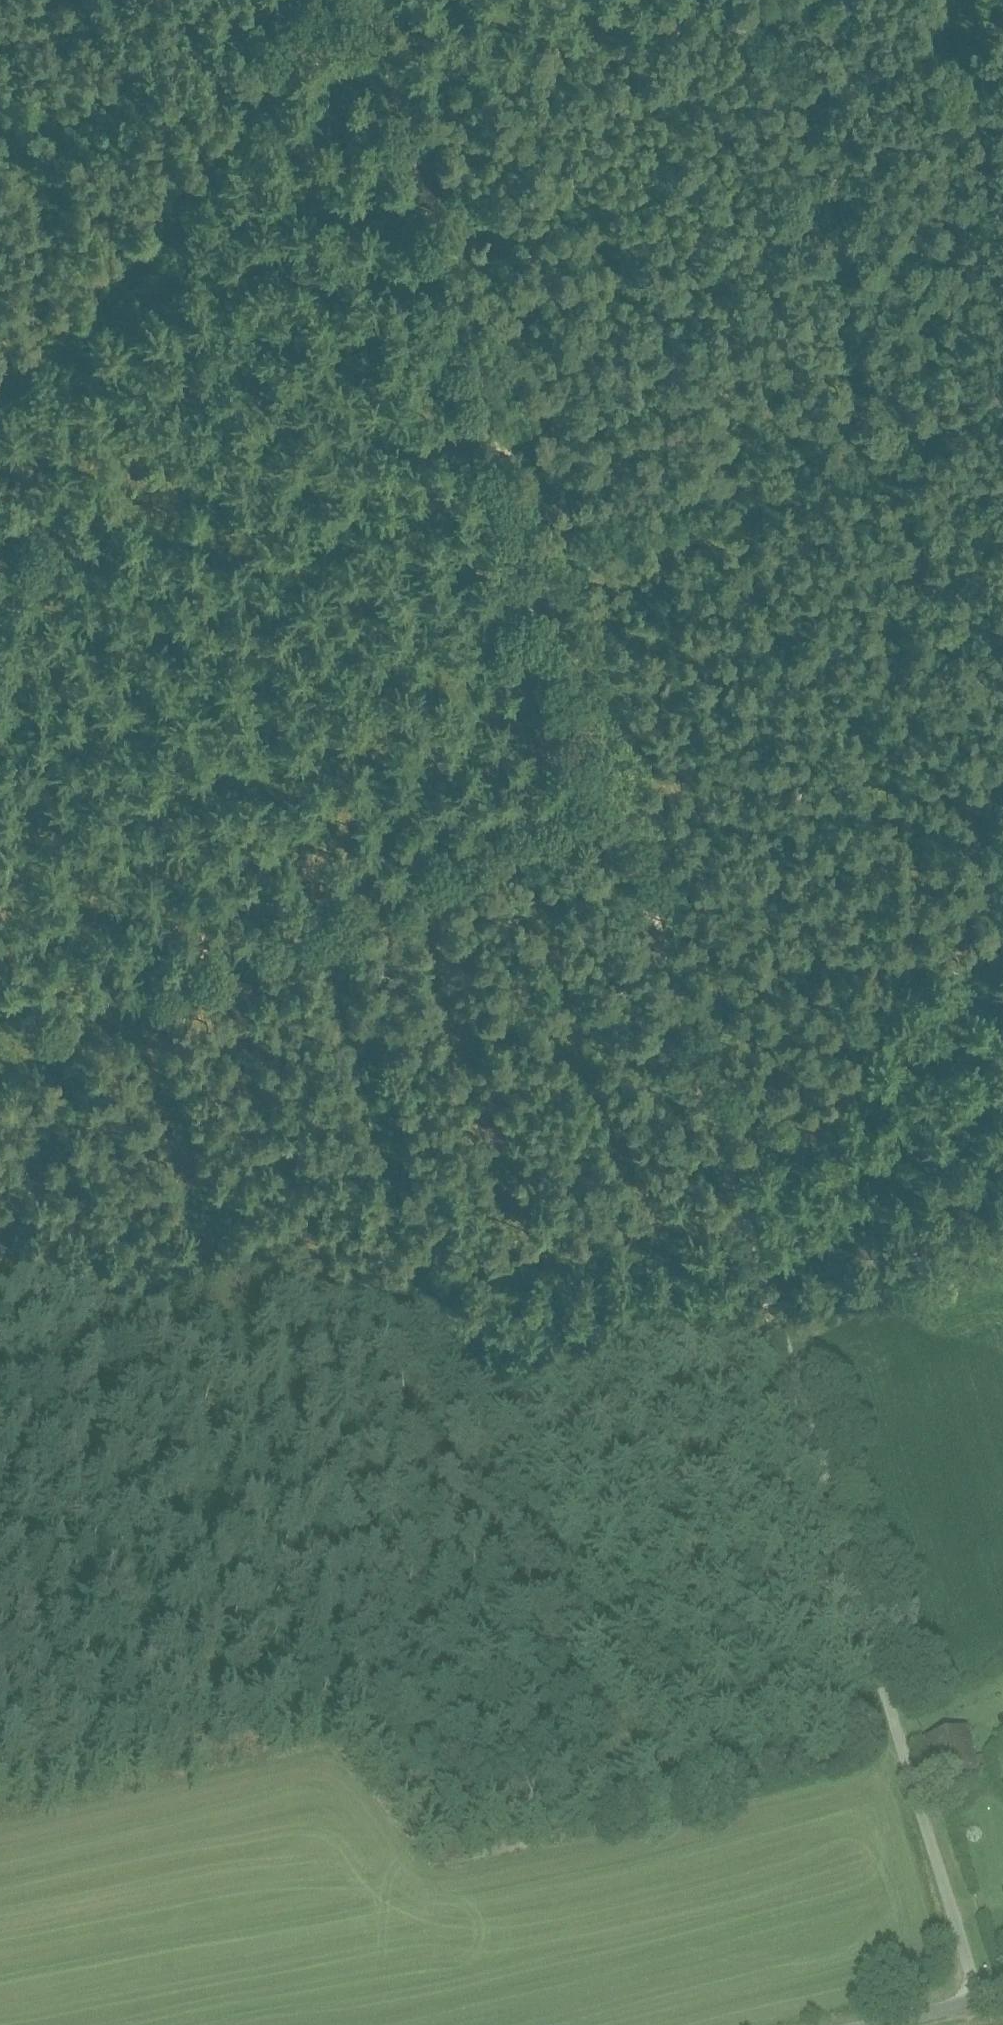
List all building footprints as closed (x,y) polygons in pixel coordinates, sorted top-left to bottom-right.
[(987,1755),(975,1758),(967,1729),(921,1740),(933,1783),(991,1770),(987,1755)]
